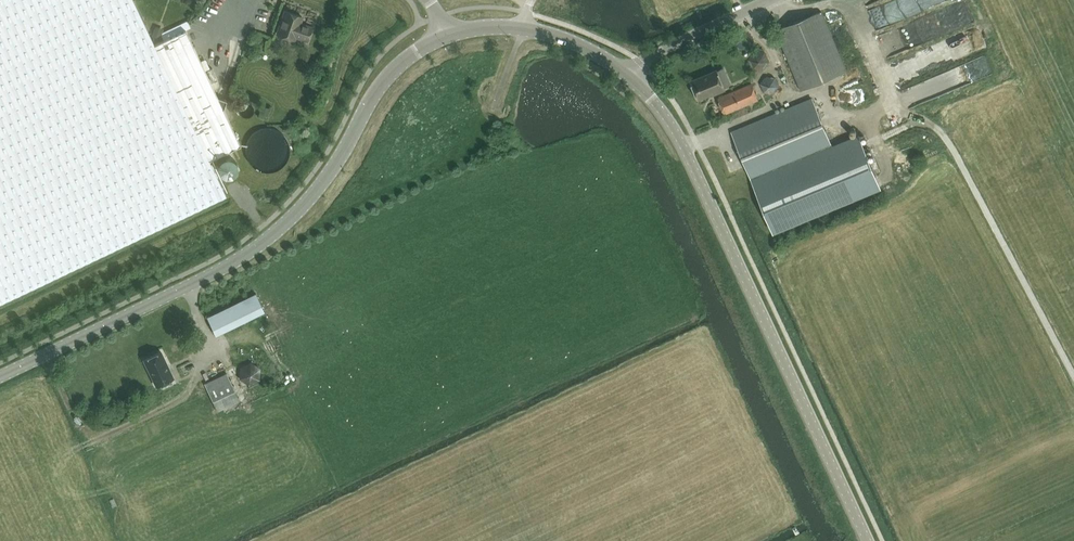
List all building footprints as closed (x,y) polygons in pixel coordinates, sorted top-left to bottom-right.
[(226,196),(209,160),(240,145),(223,109),(226,101),(218,97),(186,30),(154,45),(133,0),(0,0),(0,303),(226,196)] [(870,9),(876,26),(947,0),(894,0),(870,9)] [(910,22),(917,41),(979,18),(972,0),(969,0),(910,22)] [(285,11),(277,34),(294,40),(295,37),(307,41),(312,27),(303,24),(303,25),(300,24),(302,17),(285,11)] [(801,90),(846,71),(821,11),(776,30),(801,90)] [(964,32),(981,28),(980,22),(963,26),(964,32)] [(925,68),(990,47),(984,29),(907,53),(909,62),(910,61),(914,74),(926,71),(925,68)] [(697,44),(699,48),(706,45),(704,40),(697,44)] [(216,64),(210,66),(216,77),(221,75),(216,64)] [(725,90),(717,70),(690,81),(698,100),(714,93),(714,95),(725,90)] [(943,77),(935,77),(935,79),(932,80),(933,92),(944,91),(943,77)] [(717,98),(724,114),(758,100),(751,84),(717,98)] [(859,137),(832,148),(812,99),(732,133),(773,233),(880,188),(859,137)] [(208,311),(217,331),(267,310),(258,290),(208,311)] [(173,378),(161,352),(144,360),(156,386),(173,378)] [(243,375),(249,385),(265,376),(260,366),(243,375)] [(231,383),(208,393),(217,412),(240,402),(231,383)]
